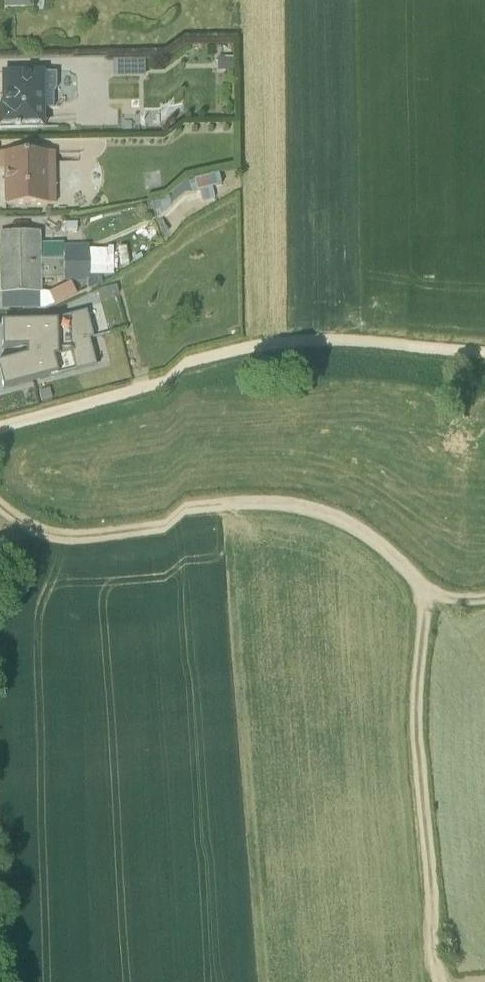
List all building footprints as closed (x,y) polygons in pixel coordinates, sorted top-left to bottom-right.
[(3,11),(31,10),(31,0),(3,0),(3,11)] [(44,128),(44,108),(56,108),(55,74),(43,74),(43,73),(2,74),(3,108),(0,108),(0,129),(44,128)] [(0,154),(0,171),(3,171),(4,206),(54,205),(54,153),(0,154)] [(215,184),(155,202),(163,228),(214,212),(210,199),(219,196),(215,184)] [(100,250),(87,250),(87,247),(40,248),(40,233),(0,234),(0,294),(41,293),(41,280),(85,279),(86,291),(101,283),(100,250)] [(119,283),(99,288),(101,298),(121,292),(119,283)] [(111,326),(104,303),(89,307),(96,330),(111,326)] [(86,311),(47,321),(0,323),(1,349),(17,349),(17,358),(0,363),(0,384),(2,390),(93,365),(87,340),(93,338),(86,311)]
